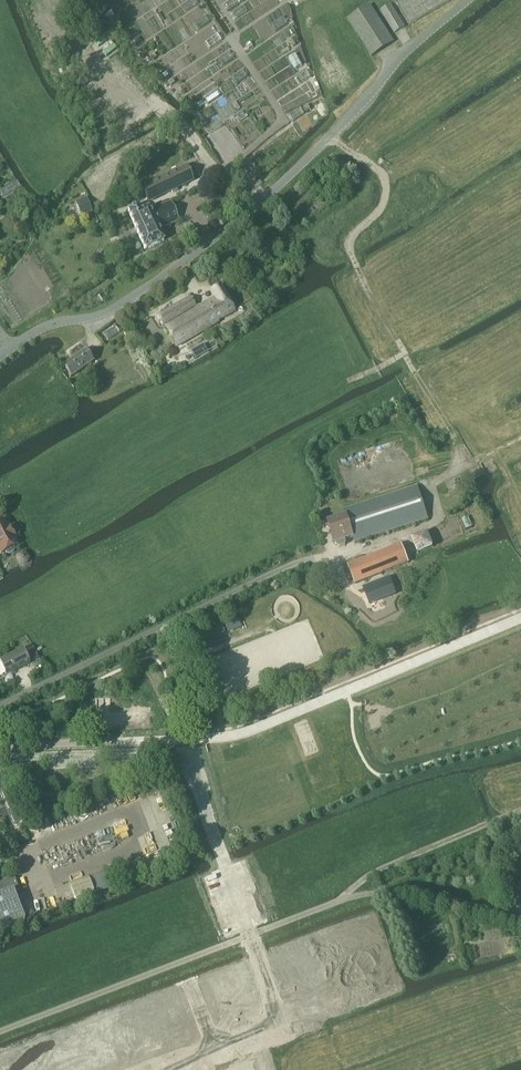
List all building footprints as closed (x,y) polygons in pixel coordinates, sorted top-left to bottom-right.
[(410,25),(449,2),(448,0),(396,0),(410,25)] [(371,57),(393,42),(369,5),(347,19),(371,57)] [(394,33),(404,28),(390,5),(381,11),(394,33)] [(129,76),(116,86),(136,113),(151,102),(142,90),(148,85),(131,63),(124,69),(129,76)] [(147,202),(192,180),(185,167),(141,189),(147,202)] [(86,199),(75,203),(81,217),(91,212),(86,199)] [(178,222),(169,202),(149,211),(148,208),(139,213),(136,207),(127,211),(135,231),(131,233),(133,237),(137,235),(143,249),(162,241),(158,230),(178,222)] [(190,296),(157,315),(163,325),(195,307),(196,308),(164,327),(176,347),(218,322),(218,321),(235,311),(230,301),(220,286),(210,293),(213,298),(196,307),(190,296)] [(203,344),(190,352),(195,360),(207,353),(203,344)] [(69,377),(92,362),(84,350),(61,366),(69,377)] [(345,514),(326,521),(333,543),(335,543),(336,547),(338,548),(345,546),(346,543),(344,540),(352,537),(353,542),(427,518),(416,486),(343,510),(345,514)] [(1,554),(5,552),(6,554),(8,555),(13,552),(14,550),(12,547),(16,545),(13,540),(15,539),(8,527),(6,528),(2,521),(0,522),(0,553),(1,554)] [(354,562),(347,565),(354,584),(408,562),(401,544),(362,559),(362,557),(360,557),(355,559),(354,560),(354,562)] [(17,556),(16,560),(19,565),(23,566),(27,563),(29,558),(26,554),(21,553),(17,556)] [(300,573),(299,577),(300,579),(303,581),(306,580),(307,577),(306,574),(303,572),(300,573)] [(370,604),(395,594),(389,578),(363,588),(370,604)] [(235,616),(222,622),(226,631),(239,625),(235,616)] [(29,663),(22,650),(0,660),(0,664),(5,675),(29,663)] [(34,650),(28,653),(32,662),(38,659),(34,650)] [(169,709),(164,712),(169,721),(174,719),(169,709)] [(2,812),(3,812),(7,822),(12,820),(15,827),(25,823),(18,806),(11,788),(0,792),(8,810),(2,812)] [(25,835),(11,841),(9,836),(6,837),(4,832),(2,832),(0,833),(0,841),(3,840),(5,846),(9,845),(9,846),(26,840),(25,835)] [(24,920),(14,894),(14,892),(19,890),(13,876),(0,881),(0,929),(24,920)] [(507,884),(510,905),(520,904),(520,882),(507,884)] [(212,977),(203,980),(208,995),(223,989),(225,996),(238,991),(230,970),(221,973),(220,971),(211,974),(212,977)] [(226,1013),(217,1016),(222,1030),(237,1025),(239,1031),(252,1026),(244,1006),(235,1009),(234,1006),(225,1010),(226,1013)] [(179,1011),(159,1019),(163,1032),(170,1029),(175,1044),(190,1038),(186,1029),(189,1028),(186,1019),(183,1020),(179,1011)] [(124,1034),(134,1061),(136,1060),(137,1063),(145,1059),(144,1057),(146,1056),(142,1044),(148,1042),(143,1029),(125,1036),(124,1034)] [(124,1034),(105,1041),(110,1054),(116,1052),(121,1063),(123,1062),(124,1065),(132,1062),(131,1059),(133,1059),(133,1061),(134,1061),(124,1034)] [(69,1052),(76,1069),(90,1069),(87,1061),(93,1058),(88,1045),(69,1052)] [(51,1062),(54,1069),(76,1069),(69,1052),(69,1053),(69,1055),(51,1062)]
